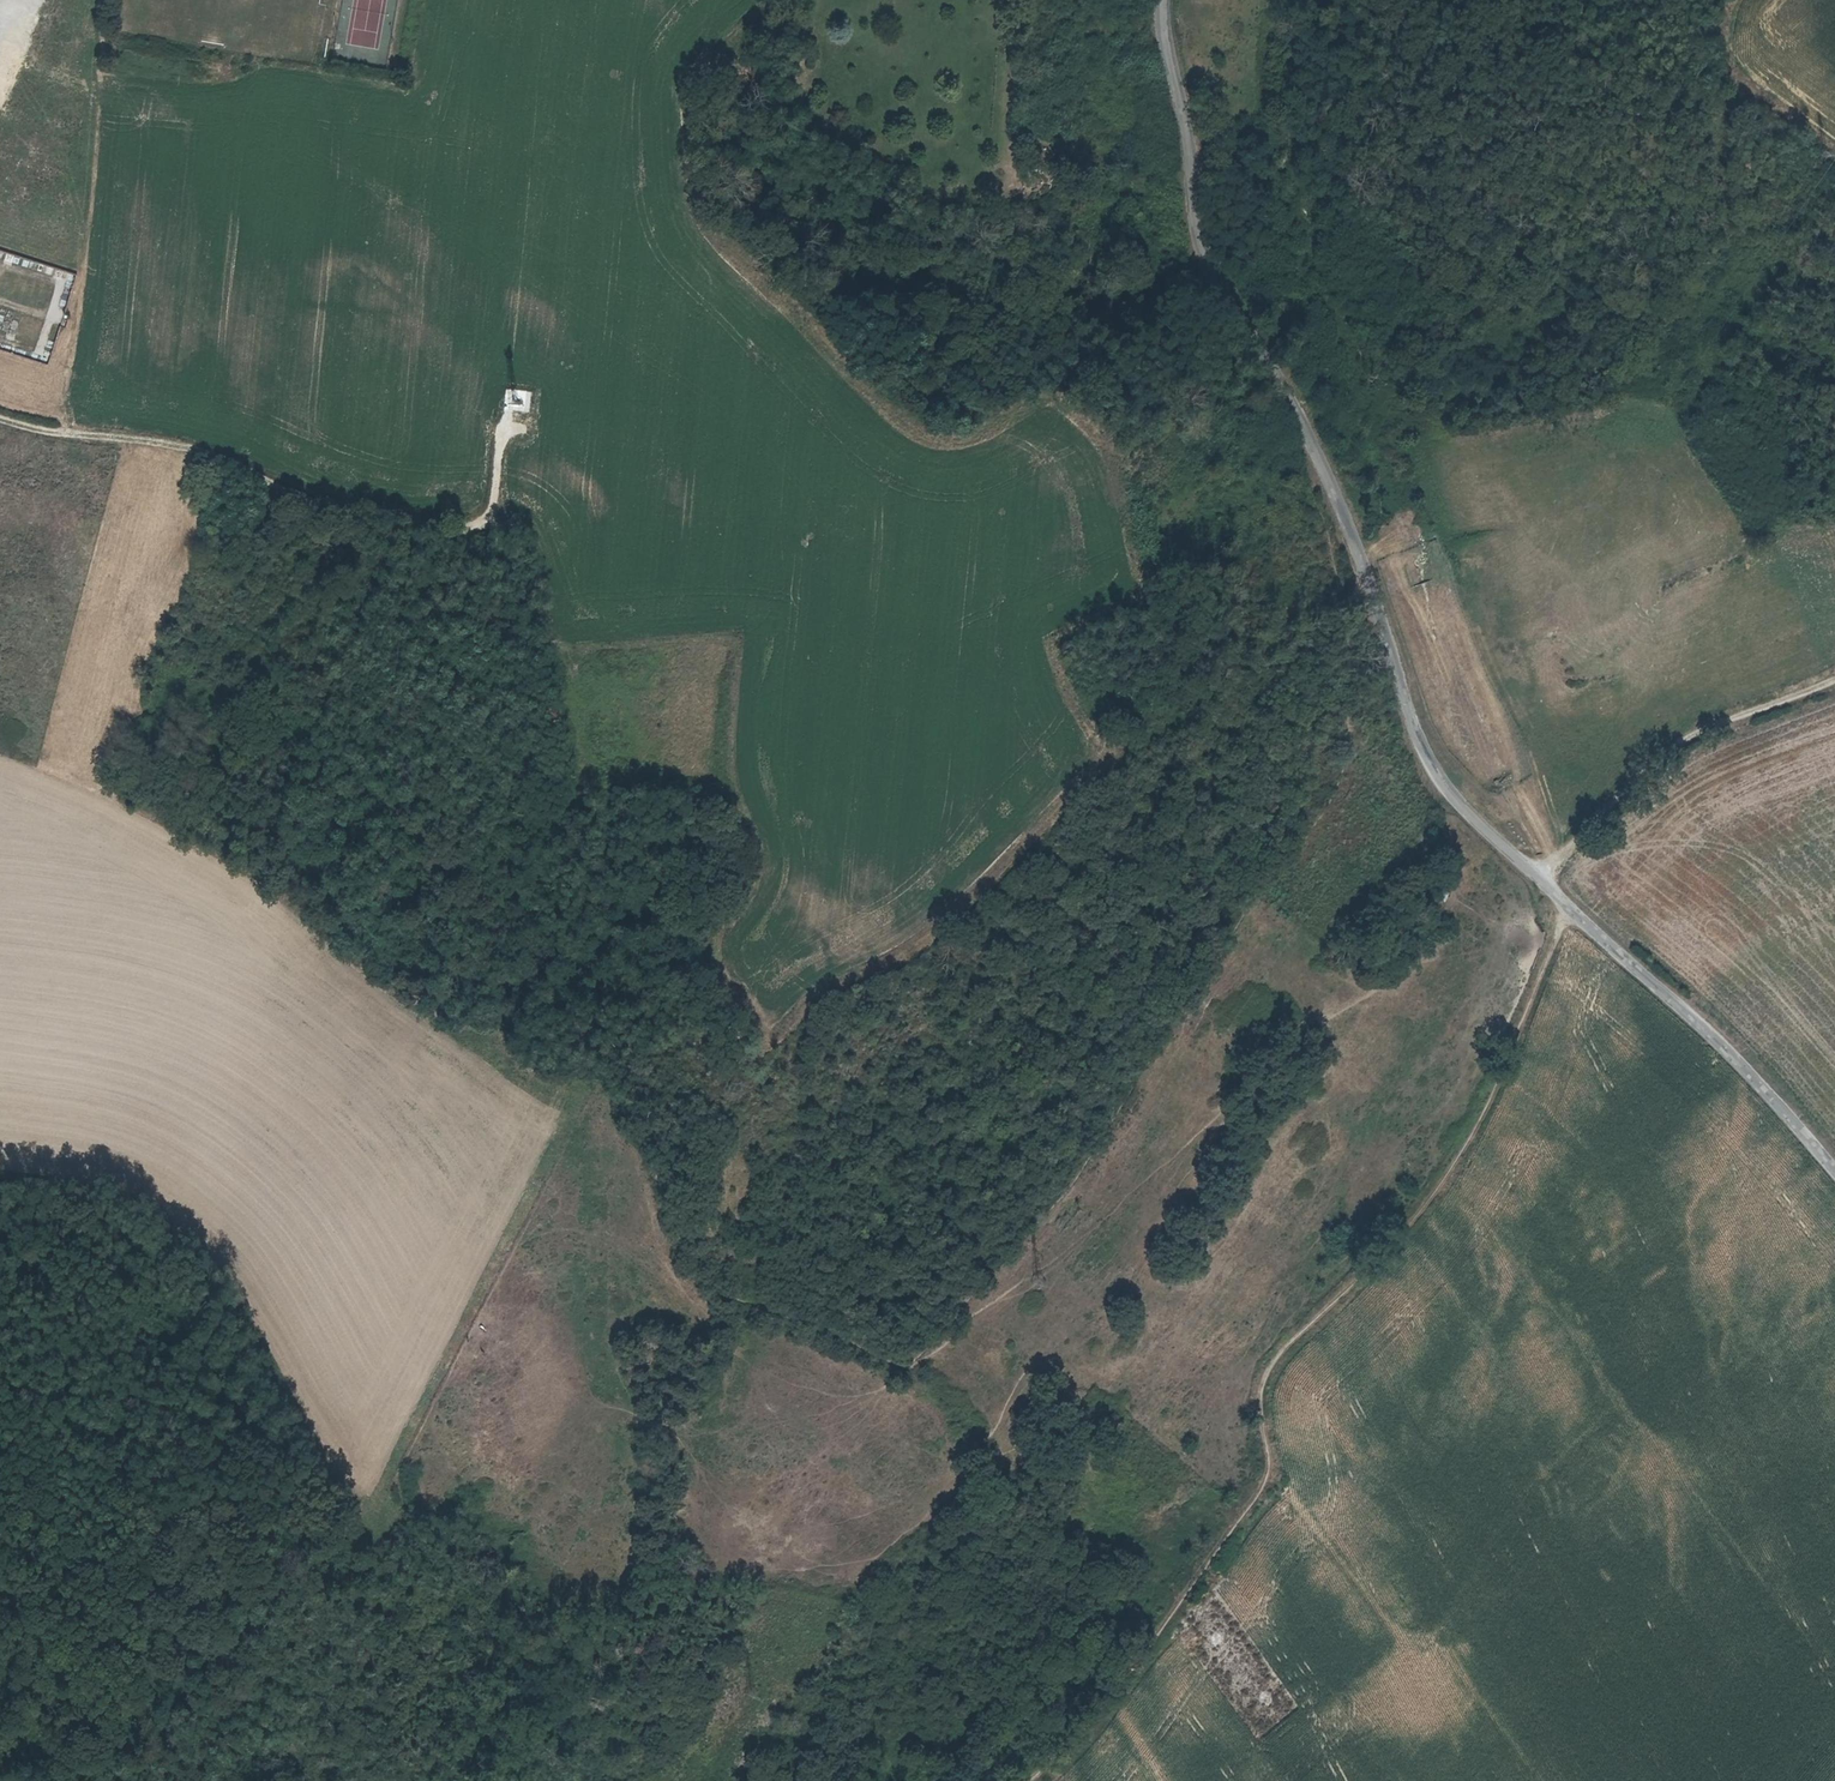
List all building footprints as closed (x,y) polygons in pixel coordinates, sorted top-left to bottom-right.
[(1444,884),(1437,898),(1444,901),(1450,887),(1444,884)]
